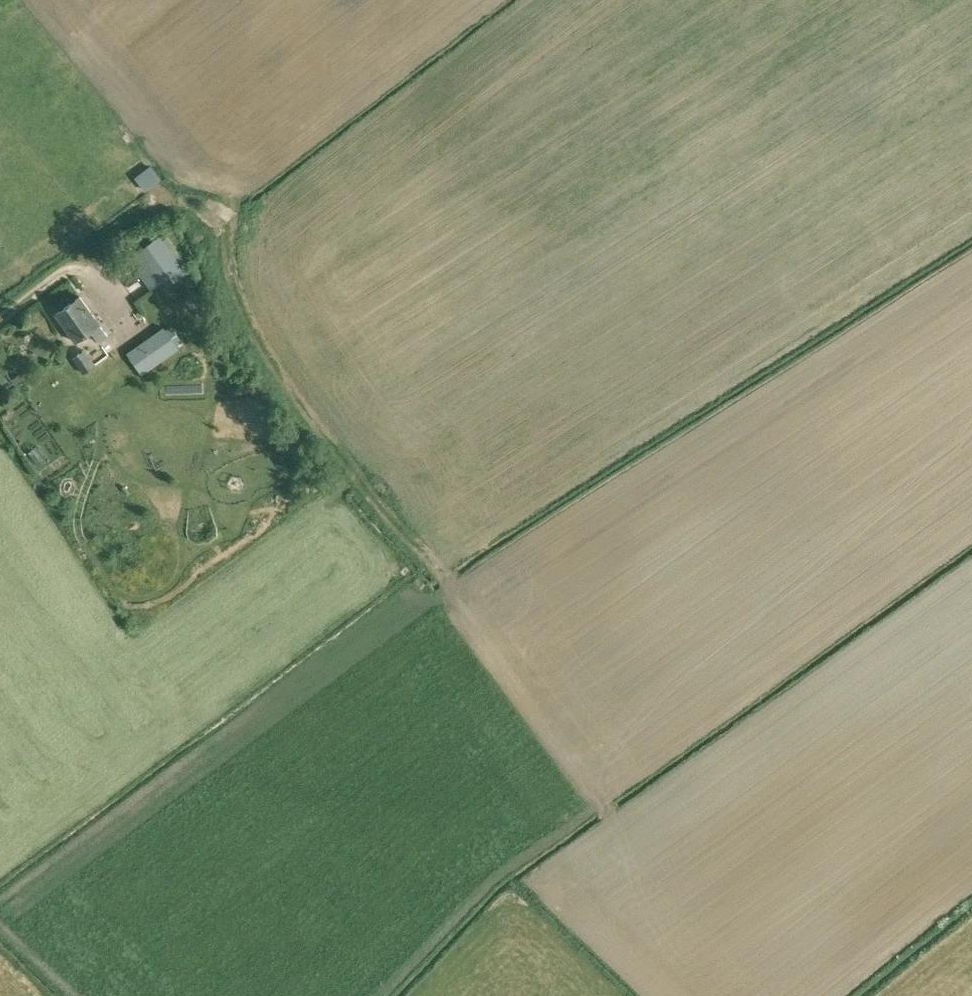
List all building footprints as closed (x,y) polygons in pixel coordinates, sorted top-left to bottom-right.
[(99,342),(107,335),(99,324),(80,297),(57,314),(76,340),(91,330),(99,342)] [(126,353),(141,374),(177,348),(162,327),(126,353)] [(86,349),(73,358),(83,372),(96,363),(86,349)]
